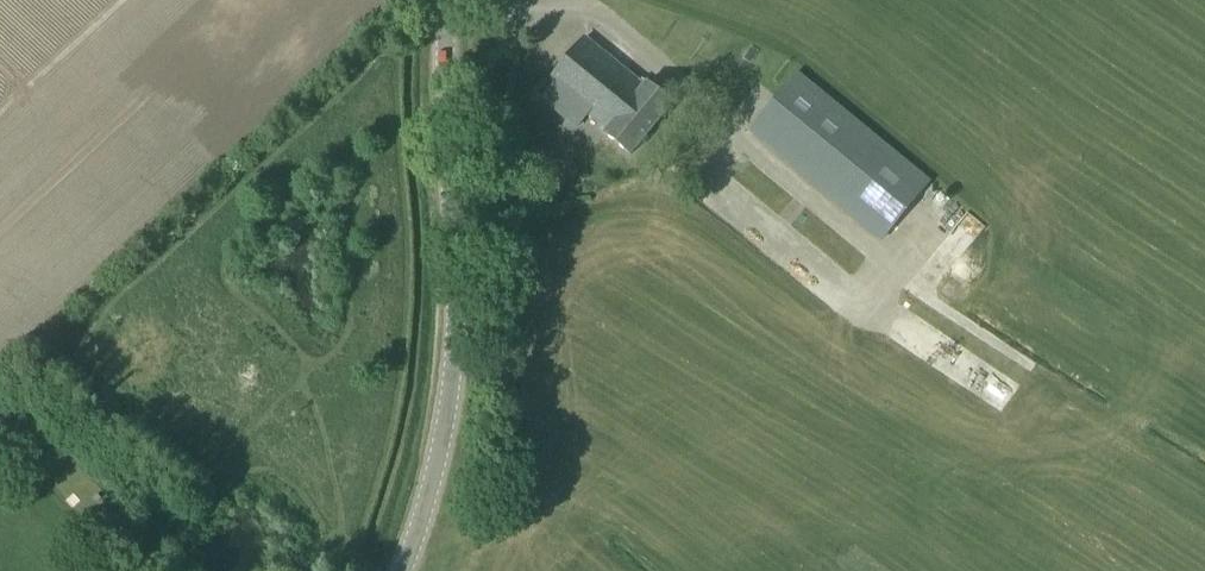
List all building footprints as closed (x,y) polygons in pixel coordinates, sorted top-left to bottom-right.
[(645,86),(585,36),(546,84),(548,86),(534,104),(572,136),(587,117),(606,133),(605,134),(630,156),(672,105),(647,84),(645,86)] [(882,243),(932,182),(797,72),(748,132),(882,243)]
